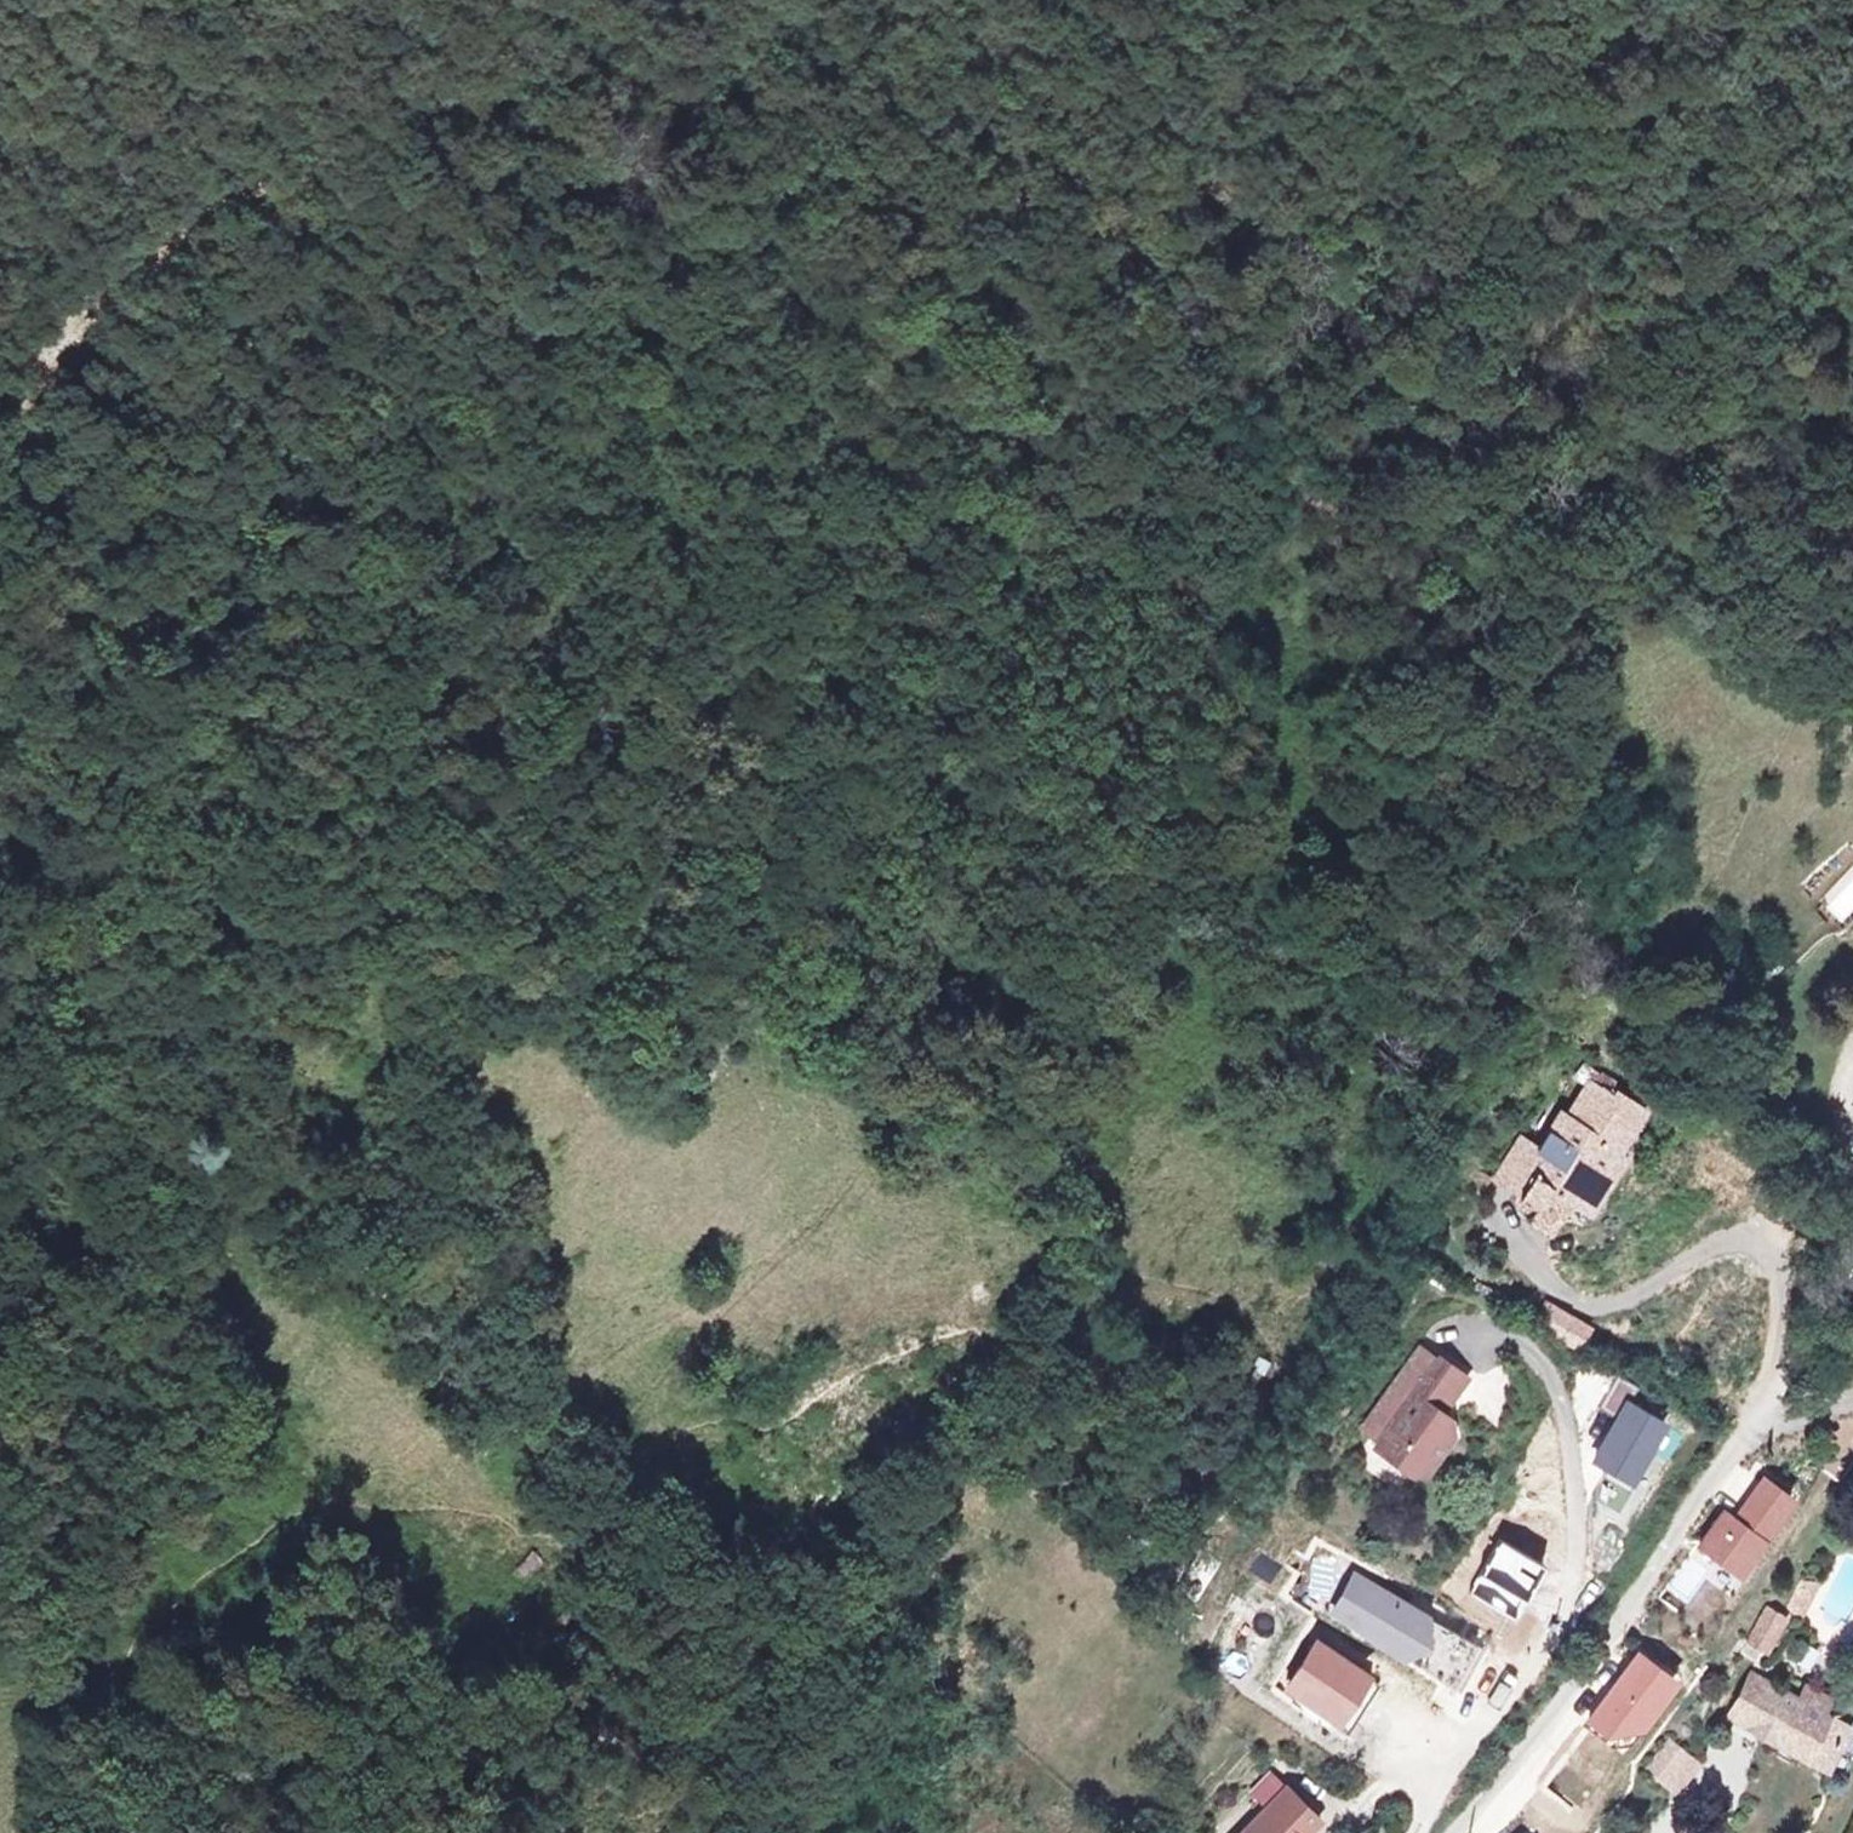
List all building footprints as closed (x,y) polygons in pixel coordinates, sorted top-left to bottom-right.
[(1613,1145),(1640,1105),(1612,1085),(1606,1094),(1580,1078),(1558,1113),(1550,1108),(1528,1141),(1511,1130),(1486,1168),(1507,1184),(1503,1189),(1523,1203),(1527,1197),(1541,1177),(1562,1191),(1576,1171),(1590,1180),(1613,1145)] [(1620,1150),(1613,1145),(1590,1180),(1576,1171),(1562,1191),(1582,1205),(1620,1150)] [(1562,1191),(1541,1177),(1527,1197),(1523,1203),(1519,1209),(1540,1224),(1562,1191)] [(1548,1298),(1533,1322),(1581,1352),(1596,1328),(1548,1298)] [(1439,1363),(1422,1351),(1402,1378),(1419,1390),(1377,1448),(1412,1474),(1429,1472),(1454,1436),(1452,1421),(1434,1409),(1444,1395),(1453,1401),(1468,1379),(1441,1360),(1439,1363)] [(1419,1390),(1402,1378),(1360,1436),(1377,1448),(1419,1390)] [(1821,1584),(1800,1581),(1788,1607),(1800,1620),(1821,1584)] [(1789,1617),(1767,1606),(1748,1642),(1770,1653),(1789,1617)] [(1824,1775),(1827,1770),(1835,1776),(1852,1751),(1848,1748),(1852,1741),(1852,1739),(1829,1722),(1823,1730),(1806,1717),(1811,1709),(1763,1673),(1738,1709),(1786,1745),(1791,1738),(1810,1751),(1804,1759),(1824,1775)] [(1806,1717),(1823,1730),(1829,1722),(1811,1709),(1806,1717)] [(1786,1745),(1804,1759),(1810,1751),(1791,1738),(1786,1745)] [(1219,1822),(1233,1832),(1271,1832),(1316,1771),(1279,1742),(1219,1822)]
